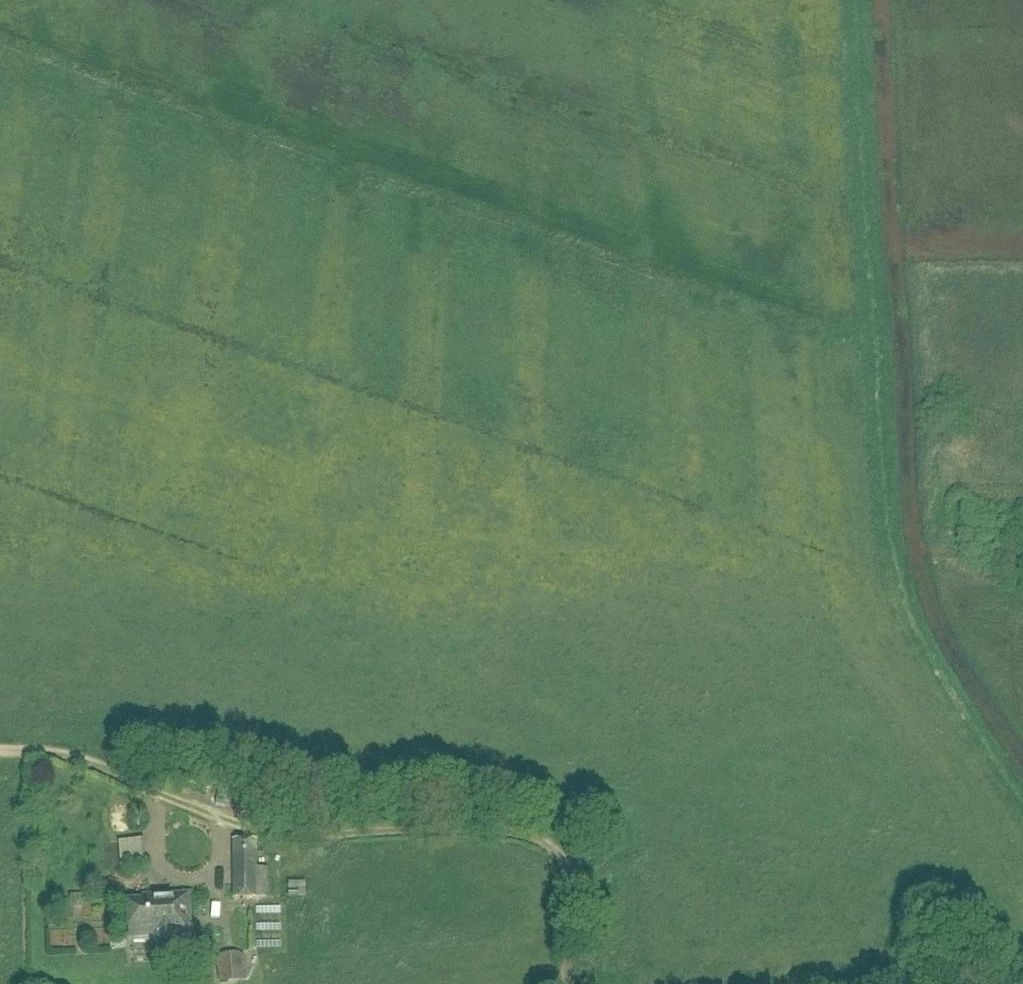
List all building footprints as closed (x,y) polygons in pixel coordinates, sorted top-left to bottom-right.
[(256,900),(256,843),(233,843),(234,900),(256,900)] [(148,904),(128,906),(130,941),(133,941),(133,945),(150,944),(150,940),(151,940),(151,956),(182,954),(182,934),(187,934),(185,900),(148,902),(148,904)] [(224,954),(223,973),(241,973),(241,954),(224,954)]
